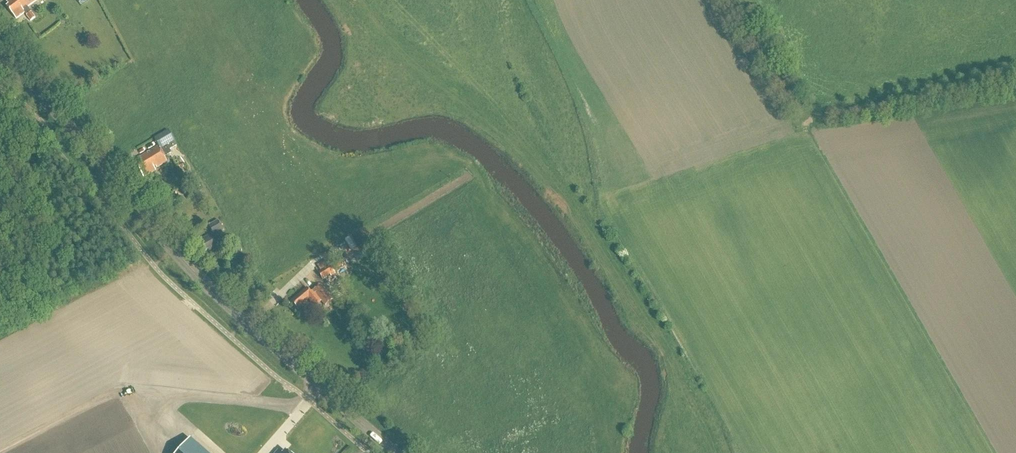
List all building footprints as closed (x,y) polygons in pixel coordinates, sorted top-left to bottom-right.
[(7,3),(9,5),(7,7),(17,20),(25,14),(31,22),(35,18),(28,8),(39,0),(10,0),(7,3)] [(154,169),(166,163),(163,159),(168,156),(164,148),(173,143),(168,132),(154,140),(158,148),(136,160),(139,164),(135,166),(143,179),(156,172),(154,169)] [(208,227),(212,234),(203,240),(205,243),(202,245),(206,252),(209,250),(211,253),(225,245),(218,234),(224,231),(219,222),(208,227)] [(339,272),(346,267),(342,262),(335,266),(339,272)] [(329,268),(318,273),(322,281),(333,275),(329,268)] [(310,294),(310,293),(305,289),(290,303),(296,309),(298,307),(299,308),(308,300),(314,307),(320,302),(325,307),(333,300),(320,286),(310,294)] [(179,452),(204,452),(190,440),(179,452)]
